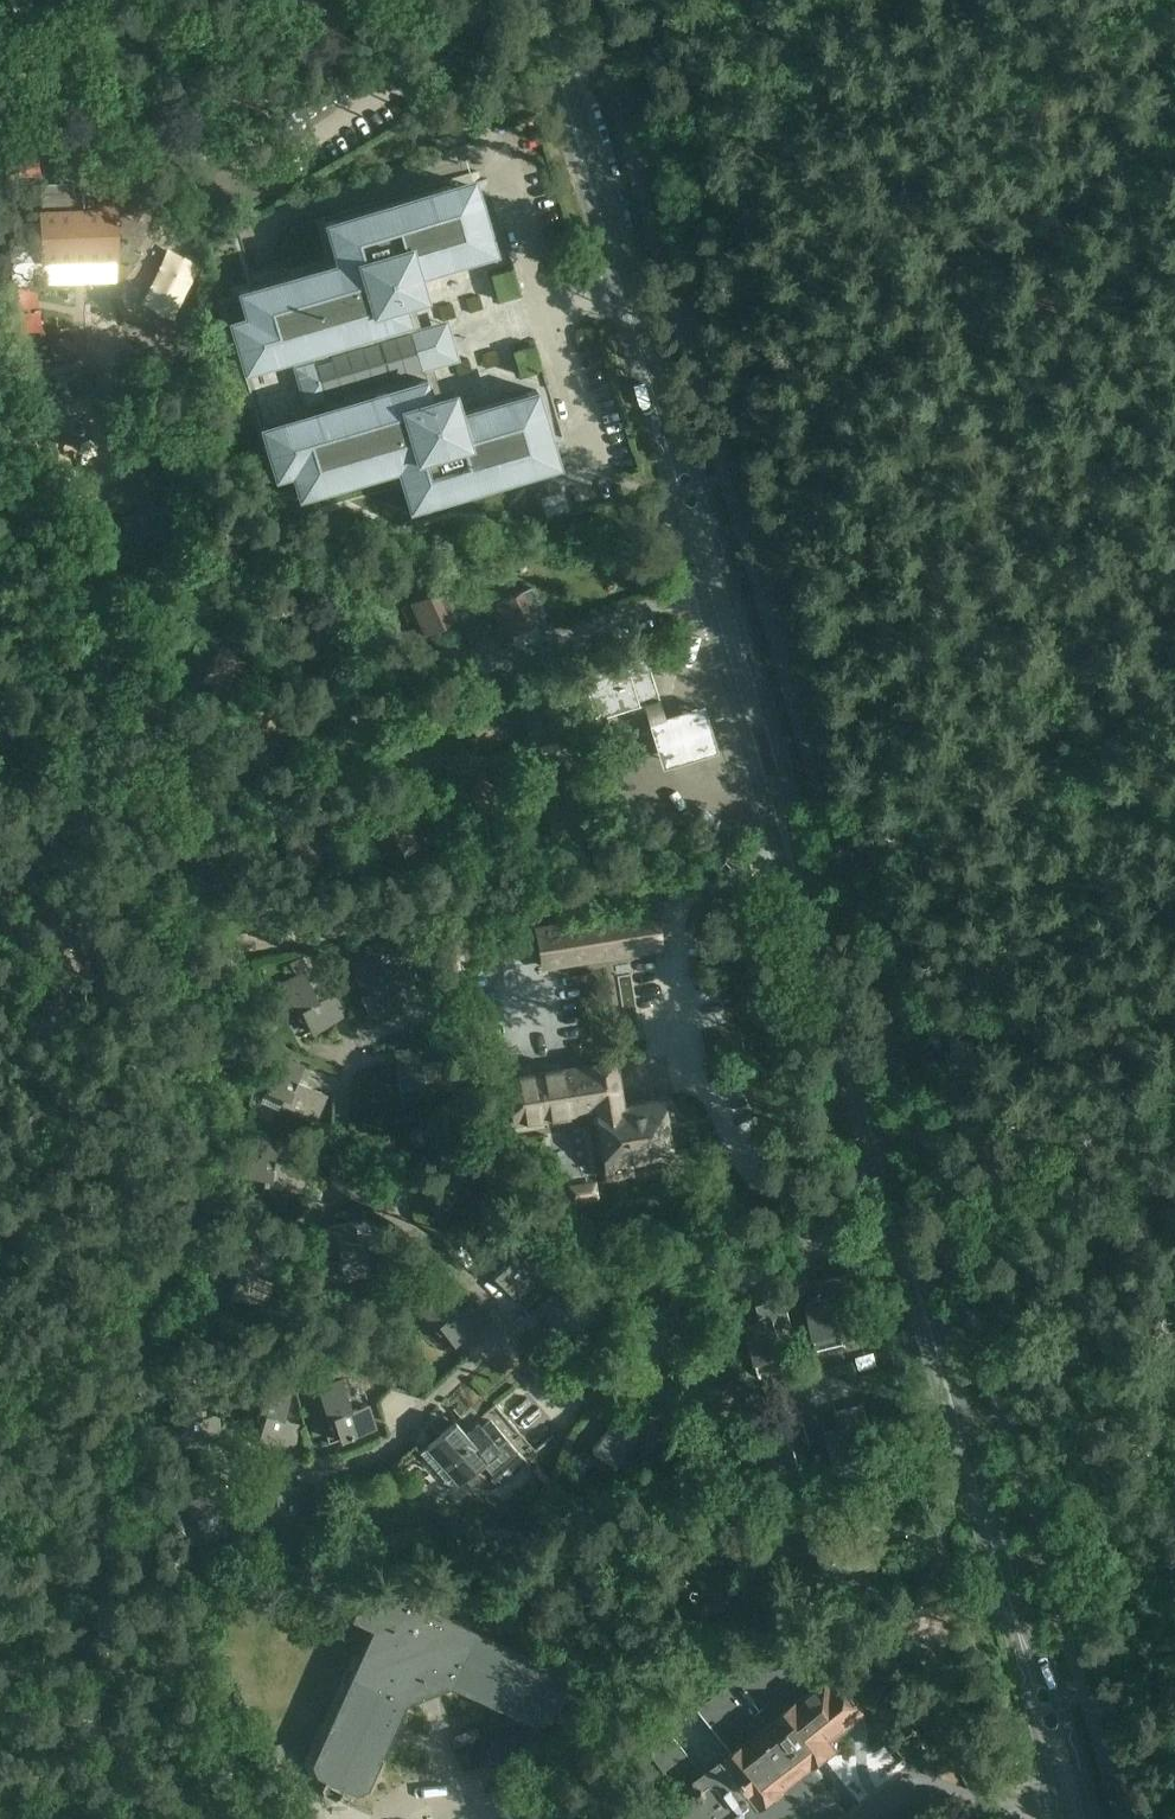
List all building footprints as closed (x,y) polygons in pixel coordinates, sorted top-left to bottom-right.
[(62,139),(52,175),(81,183),(91,147),(62,139)] [(236,291),(239,300),(223,304),(279,495),(296,490),(298,498),(314,494),(319,510),(401,486),(408,510),(534,473),(535,477),(571,467),(482,169),(307,221),(300,223),(297,225),(292,227),(288,231),(286,233),(284,235),(283,239),(282,240),(281,243),(280,246),(280,248),(280,251),(280,253),(280,257),(281,259),(281,260),(248,270),(253,286),(236,291)] [(43,261),(117,259),(114,192),(41,195),(43,261)] [(555,486),(533,490),(535,504),(558,500),(555,486)] [(497,641),(535,624),(540,636),(551,631),(531,586),(487,606),(494,621),(498,619),(501,627),(493,630),(497,641)] [(407,630),(412,640),(455,621),(440,588),(402,606),(408,620),(412,619),(416,626),(407,630)] [(334,652),(331,649),(336,642),(343,648),(350,638),(311,611),(291,639),(325,664),(334,652)] [(232,677),(228,675),(232,668),(241,672),(246,662),(203,640),(187,672),(225,691),(232,677)] [(657,699),(640,644),(618,651),(620,658),(579,670),(594,719),(657,699)] [(576,724),(567,684),(541,690),(551,730),(576,724)] [(651,719),(664,760),(692,751),(713,745),(700,704),(680,710),(651,719)] [(494,827),(511,788),(497,782),(495,786),(487,783),(491,774),(480,770),(462,813),(494,827)] [(567,805),(559,808),(557,804),(542,808),(555,849),(589,838),(575,793),(564,796),(567,805)] [(389,860),(432,840),(427,829),(419,833),(415,826),(419,824),(412,810),(374,828),(389,860)] [(309,870),(333,829),(324,823),(319,831),(312,827),(314,823),(301,815),(278,851),(309,870)] [(654,910),(542,928),(548,966),(660,947),(654,910)] [(479,963),(475,933),(436,939),(440,969),(479,963)] [(361,950),(357,941),(349,945),(353,953),(361,950)] [(415,990),(403,968),(388,976),(376,952),(362,958),(360,954),(350,959),(368,994),(360,998),(368,1014),(415,990)] [(302,955),(289,962),(293,971),(307,965),(302,955)] [(291,979),(281,983),(298,1019),(303,1016),(311,1032),(334,1021),(323,999),(318,1001),(307,977),(293,983),(291,979)] [(445,1012),(440,1000),(423,1008),(428,1020),(445,1012)] [(669,1074),(682,1074),(680,1008),(667,1008),(669,1074)] [(663,1012),(634,1014),(635,1030),(665,1027),(663,1012)] [(664,1038),(653,1040),(660,1079),(671,1077),(664,1038)] [(470,1069),(469,1056),(454,1058),(456,1071),(470,1069)] [(399,1088),(417,1085),(417,1091),(451,1086),(447,1060),(421,1064),(420,1059),(395,1063),(399,1088)] [(570,1068),(506,1078),(513,1123),(577,1113),(576,1109),(595,1106),(606,1178),(633,1174),(631,1160),(671,1154),(662,1099),(622,1106),(615,1060),(588,1065),(588,1069),(570,1072),(570,1068)] [(276,1067),(266,1090),(282,1097),(280,1102),(316,1118),(320,1108),(315,1106),(322,1092),(297,1081),(299,1077),(276,1067)] [(276,1156),(252,1150),(246,1175),(264,1179),(262,1184),(301,1192),(303,1182),(298,1181),(301,1166),(275,1160),(276,1156)] [(436,1172),(432,1169),(417,1189),(437,1204),(448,1190),(452,1193),(473,1166),(452,1150),(436,1172)] [(497,1174),(490,1162),(477,1170),(485,1182),(497,1174)] [(837,1213),(820,1219),(825,1234),(842,1227),(837,1213)] [(353,1221),(329,1225),(334,1250),(338,1249),(343,1275),(358,1272),(359,1277),(370,1275),(362,1237),(357,1238),(353,1221)] [(537,1232),(547,1242),(558,1232),(549,1221),(537,1232)] [(501,1259),(505,1263),(492,1275),(510,1294),(528,1276),(525,1273),(544,1254),(526,1235),(501,1259)] [(223,1277),(219,1295),(255,1303),(260,1278),(256,1277),(261,1251),(236,1245),(229,1279),(223,1277)] [(843,1342),(840,1332),(842,1331),(836,1305),(852,1301),(845,1273),(817,1280),(821,1297),(805,1301),(816,1348),(843,1342)] [(561,1338),(574,1326),(578,1330),(602,1306),(584,1288),(565,1306),(562,1303),(543,1320),(561,1338)] [(417,1307),(438,1334),(442,1330),(453,1344),(473,1329),(458,1309),(454,1312),(438,1291),(417,1307)] [(631,1352),(659,1363),(673,1328),(688,1334),(699,1307),(672,1297),(665,1313),(650,1307),(631,1352)] [(745,1326),(756,1362),(759,1373),(785,1365),(782,1355),(784,1354),(776,1329),(792,1324),(784,1297),(757,1305),(761,1321),(745,1326)] [(821,1357),(810,1361),(814,1372),(825,1368),(821,1357)] [(807,1362),(796,1364),(798,1376),(809,1374),(807,1362)] [(242,1364),(238,1381),(256,1385),(260,1368),(242,1364)] [(375,1429),(368,1405),(363,1406),(354,1376),(317,1387),(329,1425),(334,1423),(340,1440),(375,1429)] [(281,1444),(288,1420),(284,1419),(292,1393),(267,1386),(257,1419),(262,1420),(257,1437),(281,1444)] [(208,1442),(206,1417),(201,1417),(199,1391),(173,1393),(176,1427),(181,1426),(183,1444),(208,1442)] [(856,1434),(871,1429),(863,1402),(835,1411),(841,1427),(825,1432),(836,1469),(864,1460),(856,1434)] [(480,1418),(485,1424),(482,1427),(478,1423),(466,1434),(455,1422),(420,1452),(453,1490),(465,1480),(471,1487),(492,1488),(499,1482),(500,1483),(537,1451),(496,1404),(480,1418)] [(631,1445),(644,1455),(661,1432),(638,1415),(628,1429),(615,1418),(592,1449),(615,1466),(631,1445)] [(763,1446),(775,1483),(802,1474),(795,1449),(810,1444),(802,1417),(775,1425),(780,1441),(763,1446)] [(689,1443),(687,1481),(716,1483),(718,1456),(734,1458),(736,1429),(707,1427),(706,1444),(689,1443)] [(227,1534),(220,1510),(215,1511),(207,1485),(183,1493),(192,1526),(198,1524),(203,1541),(227,1534)] [(332,1507),(315,1508),(316,1518),(332,1517),(332,1507)] [(827,1577),(876,1563),(868,1533),(818,1547),(827,1577)] [(340,1797),(344,1788),(357,1794),(369,1789),(407,1703),(452,1686),(537,1724),(549,1720),(554,1710),(562,1713),(568,1712),(572,1701),(570,1696),(562,1692),(567,1680),(562,1668),(428,1608),(437,1587),(422,1580),(358,1604),(351,1620),(372,1629),(313,1764),(317,1776),(326,1780),(322,1790),(324,1796),(334,1800),(340,1797)] [(804,1694),(799,1687),(803,1684),(774,1647),(698,1708),(733,1751),(705,1774),(671,1731),(647,1750),(693,1808),(686,1814),(689,1818),(767,1818),(824,1773),(815,1761),(837,1743),(831,1736),(865,1709),(838,1675),(832,1680),(828,1675),(804,1694)]
